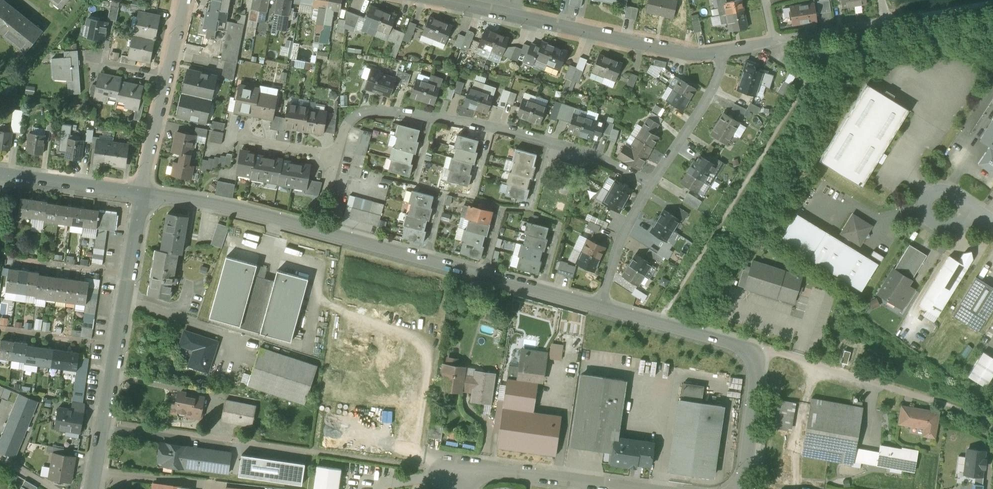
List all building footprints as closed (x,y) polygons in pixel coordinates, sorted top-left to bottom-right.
[(25,53),(43,31),(31,22),(29,24),(2,2),(4,0),(0,0),(0,33),(25,53)] [(31,22),(4,0),(2,2),(29,24),(31,22)] [(62,8),(68,0),(51,0),(62,8)] [(210,19),(226,22),(227,12),(219,11),(221,0),(213,0),(211,12),(210,19)] [(219,11),(227,12),(230,0),(221,0),(219,11)] [(261,0),(253,0),(251,10),(259,11),(261,0)] [(269,0),(261,0),(259,11),(266,13),(269,0)] [(277,34),(278,30),(286,32),(288,19),(292,20),(293,11),(289,11),(291,0),(277,0),(275,14),(271,33),(277,34)] [(320,8),(327,9),(328,0),(315,0),(313,6),(320,8)] [(327,9),(333,10),(340,11),(342,0),(328,0),(327,9)] [(659,14),(660,11),(673,14),(676,1),(672,0),(649,0),(646,11),(659,14)] [(718,7),(724,6),(724,5),(726,5),(725,3),(726,2),(726,0),(713,0),(712,0),(714,8),(718,7)] [(726,2),(725,3),(726,5),(724,5),(724,6),(725,14),(744,11),(741,0),(738,0),(726,2)] [(819,13),(830,12),(829,0),(828,0),(819,1),(817,2),(819,13)] [(138,12),(144,13),(146,7),(131,4),(129,11),(137,13),(138,12)] [(792,18),(793,24),(806,22),(816,21),(815,16),(816,16),(816,12),(814,12),(813,4),(790,7),(791,9),(792,18)] [(108,20),(116,21),(119,8),(110,6),(108,20)] [(624,17),(636,20),(638,8),(627,6),(624,17)] [(364,24),(366,25),(376,29),(383,11),(371,7),(364,24)] [(323,28),(327,9),(320,8),(316,31),(320,32),(323,28)] [(330,29),(333,10),(327,9),(323,28),(330,29)] [(784,19),(792,18),(791,9),(783,10),(784,19)] [(255,21),(257,22),(259,11),(251,10),(250,21),(255,21)] [(346,10),(345,20),(345,24),(355,28),(360,16),(346,10)] [(210,19),(211,12),(205,11),(202,27),(208,28),(210,19)] [(266,13),(259,11),(257,22),(264,23),(266,13)] [(383,11),(376,29),(386,33),(389,34),(391,28),(396,16),(383,11)] [(748,28),(744,11),(725,14),(719,16),(721,24),(727,23),(729,32),(748,28)] [(133,34),(133,35),(155,39),(155,40),(158,26),(157,26),(158,18),(160,18),(160,17),(144,13),(138,12),(137,13),(140,13),(136,34),(133,34)] [(239,14),(237,24),(244,25),(246,15),(239,14)] [(721,24),(719,16),(710,17),(712,26),(721,24)] [(422,34),(434,39),(440,22),(429,17),(422,34)] [(88,38),(104,41),(108,23),(88,18),(86,25),(90,26),(88,38)] [(210,19),(208,28),(216,30),(227,32),(228,22),(226,22),(210,19)] [(344,34),(345,24),(345,20),(338,20),(337,33),(344,34)] [(410,21),(405,33),(411,35),(416,24),(410,21)] [(692,22),(694,33),(701,31),(699,21),(692,22)] [(817,28),(816,21),(806,22),(807,29),(817,28)] [(242,35),(244,25),(237,24),(228,22),(227,32),(242,35)] [(452,26),(440,22),(434,39),(445,44),(452,26)] [(374,35),(376,29),(366,25),(364,31),(374,35)] [(214,40),(216,30),(208,28),(206,39),(214,40)] [(319,43),(327,44),(330,29),(323,28),(320,32),(320,37),(319,43)] [(402,41),(405,33),(391,28),(389,34),(386,33),(385,38),(401,44),(402,41)] [(385,38),(386,33),(376,29),(374,35),(384,39),(385,38)] [(479,46),(490,51),(497,34),(485,30),(479,46)] [(468,31),(465,37),(461,48),(466,51),(474,33),(468,31)] [(221,61),(225,61),(237,64),(242,35),(227,32),(221,61)] [(411,35),(405,33),(402,41),(408,43),(411,35)] [(431,45),(434,39),(422,34),(420,41),(431,45)] [(508,39),(497,34),(490,51),(502,56),(505,48),(508,39)] [(150,62),(155,40),(155,39),(133,35),(135,36),(130,57),(128,56),(128,57),(136,59),(141,60),(141,59),(149,60),(149,62),(150,62)] [(455,46),(461,48),(465,37),(459,35),(455,46)] [(445,44),(434,39),(431,45),(443,49),(445,44)] [(535,60),(546,64),(554,47),(541,42),(539,47),(534,59),(535,60)] [(186,43),(185,50),(198,51),(199,45),(186,43)] [(524,44),(521,49),(522,49),(518,59),(524,61),(530,46),(524,44)] [(532,65),(535,60),(534,59),(539,47),(531,44),(530,46),(524,61),(524,62),(532,65)] [(487,58),(490,51),(479,46),(476,54),(487,58)] [(516,47),(505,48),(502,56),(511,59),(516,47)] [(517,62),(518,59),(522,49),(521,49),(516,47),(511,59),(517,62)] [(566,51),(554,47),(546,64),(559,69),(566,51)] [(67,76),(69,94),(81,93),(78,51),(64,52),(65,58),(52,59),(53,77),(67,76)] [(119,53),(110,51),(108,58),(118,60),(119,53)] [(499,63),(502,56),(490,51),(487,58),(499,63)] [(316,59),(326,61),(328,54),(317,52),(316,59)] [(120,63),(135,66),(136,59),(128,57),(128,56),(122,55),(120,63)] [(592,72),(603,76),(610,59),(599,55),(592,72)] [(580,58),(575,69),(582,72),(587,60),(580,58)] [(295,59),(294,65),(309,69),(311,63),(295,59)] [(621,64),(610,59),(603,76),(615,81),(621,64)] [(225,61),(223,72),(234,75),(237,64),(225,61)] [(747,61),(741,78),(759,84),(762,85),(765,86),(769,89),(773,75),(763,72),(757,70),(759,65),(747,61)] [(557,75),(559,69),(546,64),(544,71),(557,75)] [(662,66),(652,64),(646,72),(655,78),(662,66)] [(571,81),(575,69),(569,67),(565,78),(571,81)] [(582,72),(575,69),(571,81),(567,90),(572,91),(575,82),(577,83),(582,72)] [(189,70),(183,94),(210,100),(216,76),(189,70)] [(399,87),(400,84),(404,72),(398,70),(395,79),(393,85),(399,87)] [(233,81),(234,75),(223,72),(221,78),(233,81)] [(380,94),(389,97),(393,85),(395,79),(378,73),(378,75),(370,72),(368,77),(364,88),(380,93),(380,94)] [(411,75),(404,72),(400,84),(407,86),(411,75)] [(603,76),(592,72),(589,78),(601,83),(603,76)] [(790,73),(785,82),(790,85),(795,77),(790,73)] [(626,86),(632,88),(636,76),(631,74),(626,86)] [(109,97),(117,99),(121,82),(122,79),(121,79),(101,75),(98,86),(96,97),(108,100),(109,97)] [(615,81),(603,76),(601,83),(612,88),(615,81)] [(668,86),(673,90),(679,79),(674,76),(668,86)] [(755,96),(759,84),(741,78),(737,90),(755,96)] [(410,97),(422,101),(428,83),(416,79),(410,97)] [(679,79),(673,90),(689,100),(695,89),(679,79)] [(457,81),(454,90),(453,93),(460,95),(464,83),(457,81)] [(481,92),(482,92),(484,84),(475,81),(472,89),(481,92)] [(777,92),(783,96),(790,85),(785,82),(784,81),(777,92)] [(122,82),(121,82),(117,99),(117,102),(116,102),(117,102),(125,104),(125,106),(136,109),(137,109),(139,98),(141,86),(122,82)] [(440,87),(428,83),(422,101),(434,105),(440,87)] [(90,96),(96,97),(98,86),(93,84),(90,96)] [(494,87),(484,84),(482,92),(491,95),(494,87)] [(819,161),(861,187),(909,110),(892,100),(895,96),(885,90),(883,94),(866,84),(819,161)] [(277,97),(259,93),(260,89),(240,85),(238,95),(237,94),(234,112),(254,116),(272,120),(273,120),(273,116),(277,97)] [(35,87),(26,86),(25,95),(34,96),(35,87)] [(666,101),(673,90),(668,86),(661,97),(666,101)] [(450,100),(453,93),(454,90),(448,87),(444,98),(450,100)] [(464,106),(475,110),(481,92),(472,89),(470,88),(464,106)] [(503,110),(506,103),(509,92),(503,90),(497,108),(503,110)] [(682,110),(689,100),(673,90),(666,101),(682,110)] [(482,92),(481,92),(475,110),(487,114),(493,96),(491,95),(482,92)] [(516,94),(509,92),(506,103),(512,105),(516,94)] [(205,123),(210,100),(183,94),(178,117),(205,123)] [(134,120),(140,121),(145,99),(139,98),(137,109),(136,109),(134,120)] [(516,116),(528,120),(534,103),(522,99),(516,116)] [(556,120),(557,118),(562,103),(555,101),(550,118),(556,120)] [(546,107),(534,103),(528,120),(540,124),(546,107)] [(568,105),(562,103),(557,118),(563,120),(568,105)] [(747,109),(757,114),(760,108),(750,103),(747,109)] [(284,128),(294,130),(298,105),(288,104),(287,114),(285,115),(286,117),(286,118),(285,118),(284,128)] [(731,109),(744,115),(747,110),(734,104),(731,109)] [(309,107),(298,105),(294,130),(305,131),(308,110),(309,107)] [(563,120),(570,123),(573,114),(575,108),(568,105),(563,120)] [(650,112),(651,112),(657,116),(662,109),(655,105),(650,112)] [(14,109),(13,117),(22,118),(23,111),(14,109)] [(305,131),(323,134),(323,133),(323,132),(325,118),(326,112),(308,110),(305,131)] [(587,110),(585,118),(596,121),(598,114),(587,110)] [(648,118),(659,124),(662,119),(657,116),(651,112),(648,118)] [(723,113),(717,124),(733,134),(739,123),(723,113)] [(567,131),(579,135),(585,118),(573,114),(570,123),(567,131)] [(270,129),(277,131),(280,117),(273,116),(273,120),(272,120),(270,129)] [(12,132),(20,133),(22,118),(13,117),(11,132),(12,132)] [(285,118),(280,117),(277,131),(284,132),(284,128),(285,118)] [(46,130),(53,131),(55,119),(48,118),(46,129),(46,130)] [(323,132),(334,134),(336,120),(325,118),(323,132)] [(596,121),(585,118),(579,135),(591,139),(591,138),(597,122),(596,121)] [(648,118),(642,127),(653,134),(659,124),(648,118)] [(597,119),(596,121),(597,122),(591,138),(598,141),(605,121),(597,119)] [(989,147),(992,149),(992,119),(979,140),(989,147)] [(211,128),(224,131),(225,124),(212,121),(211,128)] [(603,134),(610,136),(612,129),(613,124),(606,122),(603,134)] [(745,127),(739,123),(733,134),(739,137),(745,127)] [(59,152),(67,152),(68,138),(71,138),(71,135),(73,125),(62,124),(59,152)] [(395,136),(397,137),(416,142),(416,141),(419,130),(398,124),(395,136)] [(726,144),(733,134),(717,124),(710,135),(726,144)] [(658,137),(653,134),(642,127),(636,138),(652,148),(658,137)] [(194,135),(206,137),(208,130),(196,128),(194,135)] [(619,131),(612,129),(610,136),(609,140),(615,142),(619,131)] [(99,137),(93,136),(93,131),(87,130),(86,141),(92,142),(91,148),(97,149),(98,141),(99,141),(99,137)] [(361,130),(359,136),(370,139),(371,133),(361,130)] [(9,150),(12,132),(11,132),(0,131),(0,149),(9,150)] [(211,142),(222,144),(224,133),(223,133),(213,131),(211,142)] [(181,154),(190,156),(195,136),(177,132),(173,152),(174,148),(182,150),(181,154)] [(27,153),(42,155),(45,135),(32,133),(30,133),(27,153)] [(454,147),(456,147),(475,152),(478,140),(457,135),(454,146),(454,147)] [(359,136),(358,142),(368,144),(370,139),(359,136)] [(397,137),(394,147),(394,148),(413,153),(415,154),(418,142),(416,141),(416,142),(397,137)] [(66,158),(81,160),(83,140),(82,140),(71,138),(68,138),(67,152),(66,158)] [(652,148),(636,138),(630,148),(629,149),(645,159),(652,148)] [(95,163),(110,165),(113,143),(99,141),(98,141),(97,149),(95,163)] [(358,142),(356,147),(367,150),(368,144),(358,142)] [(127,145),(113,143),(110,165),(124,167),(126,153),(127,145)] [(639,170),(645,159),(629,149),(630,148),(624,145),(618,157),(639,170)] [(356,147),(355,153),(365,156),(367,150),(356,147)] [(389,159),(391,159),(410,164),(411,164),(413,153),(394,148),(394,147),(392,147),(389,159)] [(456,147),(453,158),(472,163),(472,164),(474,164),(477,152),(475,152),(456,147)] [(989,147),(978,164),(992,174),(992,149),(989,147)] [(512,161),(514,162),(514,161),(533,166),(536,155),(515,149),(512,161)] [(237,174),(251,177),(255,155),(254,154),(248,153),(248,152),(242,151),(241,152),(237,174)] [(355,153),(353,159),(364,161),(365,156),(355,153)] [(188,166),(190,156),(181,154),(179,164),(175,163),(174,169),(176,169),(175,176),(190,179),(193,167),(188,166)] [(261,156),(255,155),(251,177),(250,179),(264,181),(268,158),(262,157),(261,156)] [(699,155),(694,162),(709,172),(711,173),(715,165),(699,155)] [(448,169),(450,170),(450,169),(469,174),(472,164),(472,163),(453,158),(451,157),(448,169)] [(274,159),(268,158),(264,181),(278,183),(282,161),(281,160),(276,159),(274,159)] [(353,159),(351,164),(357,166),(362,167),(364,161),(353,159)] [(412,164),(411,164),(410,164),(391,159),(388,171),(409,176),(412,164)] [(552,171),(557,172),(560,162),(555,160),(552,171)] [(715,165),(711,173),(716,176),(724,163),(718,160),(715,165)] [(288,162),(282,161),(278,183),(278,184),(292,187),(296,164),(289,163),(288,162)] [(514,162),(511,172),(511,173),(530,178),(532,179),(535,167),(533,166),(514,161),(514,162)] [(566,163),(560,162),(557,172),(563,174),(566,163)] [(687,173),(703,182),(708,174),(709,172),(694,162),(687,173)] [(572,165),(566,163),(563,174),(569,176),(572,165)] [(302,165),(296,164),(292,187),(305,189),(306,189),(307,180),(310,167),(309,165),(303,164),(302,165)] [(349,175),(354,177),(357,166),(351,164),(349,175)] [(577,167),(572,165),(569,176),(574,177),(576,170),(577,167)] [(362,167),(357,166),(354,177),(360,178),(363,167),(362,167)] [(579,179),(585,181),(585,178),(588,169),(583,168),(582,172),(579,179)] [(471,175),(469,174),(450,169),(450,170),(447,181),(468,187),(471,175)] [(506,184),(508,184),(527,189),(530,178),(511,173),(511,172),(509,172),(506,184)] [(697,193),(703,182),(687,173),(681,183),(697,193)] [(710,186),(715,178),(708,174),(703,182),(710,186)] [(715,178),(710,186),(716,190),(721,182),(715,178)] [(305,194),(312,195),(314,181),(307,180),(306,189),(305,189),(305,193),(305,194)] [(215,195),(221,196),(223,182),(217,181),(215,195)] [(322,182),(314,181),(312,195),(318,196),(322,182)] [(615,181),(609,192),(625,201),(631,190),(615,181)] [(229,183),(223,182),(221,196),(227,197),(229,183)] [(703,182),(697,193),(703,197),(710,186),(703,182)] [(235,184),(229,183),(227,197),(233,198),(235,184)] [(529,189),(527,189),(508,184),(505,195),(526,201),(529,189)] [(689,189),(688,191),(699,199),(701,196),(689,189)] [(409,203),(410,204),(411,203),(430,208),(433,197),(412,191),(409,203)] [(619,212),(625,201),(609,192),(603,203),(619,212)] [(683,202),(696,210),(702,201),(688,193),(683,202)] [(347,206),(352,208),(355,197),(349,196),(347,206)] [(361,199),(355,197),(352,208),(358,209),(361,199)] [(32,218),(32,216),(34,200),(21,198),(19,214),(26,215),(26,217),(32,218)] [(367,200),(361,199),(358,209),(364,211),(367,200)] [(47,202),(34,200),(32,216),(39,217),(39,219),(45,220),(47,203),(47,202)] [(372,202),(367,200),(364,211),(369,212),(372,202)] [(378,203),(372,202),(369,212),(375,214),(378,203)] [(60,205),(47,203),(45,220),(45,221),(58,223),(58,221),(60,205)] [(384,205),(378,203),(375,214),(381,216),(384,205)] [(410,204),(408,214),(408,215),(427,220),(429,220),(432,209),(430,208),(411,203),(410,204)] [(73,207),(60,205),(58,221),(65,222),(65,224),(71,225),(71,223),(73,207)] [(86,208),(73,207),(71,223),(78,224),(78,226),(84,227),(86,208)] [(344,217),(349,219),(352,208),(347,207),(344,217)] [(491,212),(470,207),(467,218),(487,224),(488,224),(491,212)] [(99,210),(93,209),(86,208),(84,227),(97,228),(99,211),(99,210)] [(349,219),(355,220),(358,210),(352,208),(349,219)] [(679,220),(682,222),(687,215),(676,208),(672,215),(679,220)] [(355,220),(361,222),(364,211),(358,210),(355,220)] [(664,210),(657,221),(673,231),(679,220),(672,215),(664,210)] [(117,214),(99,211),(97,228),(107,230),(115,231),(117,214)] [(361,222),(366,223),(369,213),(364,211),(361,222)] [(163,241),(161,251),(178,253),(181,254),(187,217),(168,213),(166,222),(167,222),(164,242),(163,241)] [(366,223),(372,225),(375,214),(369,213),(366,223)] [(779,240),(809,259),(826,232),(796,213),(779,240)] [(381,216),(375,214),(372,225),(378,227),(381,216)] [(403,226),(404,226),(405,226),(424,231),(427,220),(408,215),(408,214),(406,214),(403,226)] [(840,233),(846,237),(851,240),(860,245),(864,238),(869,237),(868,232),(871,226),(852,214),(840,233)] [(608,223),(592,216),(589,221),(600,226),(606,229),(608,223)] [(490,224),(488,224),(487,224),(467,218),(467,219),(468,219),(466,230),(485,235),(484,235),(486,236),(490,224)] [(586,228),(597,233),(600,226),(589,221),(586,228)] [(666,241),(673,231),(657,221),(650,232),(665,241),(666,241)] [(524,233),(526,234),(545,239),(548,227),(527,222),(524,233)] [(210,244),(221,248),(228,227),(218,223),(210,244)] [(426,231),(424,231),(405,226),(404,226),(401,237),(423,243),(426,231)] [(95,237),(97,228),(84,227),(82,236),(83,236),(83,237),(84,237),(86,237),(86,236),(95,237)] [(482,246),(484,235),(485,235),(466,230),(464,229),(461,241),(462,241),(463,241),(482,246)] [(826,232),(809,259),(861,291),(878,264),(848,245),(843,242),(826,232)] [(547,239),(545,239),(526,234),(523,245),(542,250),(544,251),(547,239)] [(846,237),(843,242),(848,245),(851,240),(846,237)] [(587,240),(582,252),(599,260),(605,248),(587,240)] [(484,246),(482,246),(463,241),(462,241),(459,253),(480,258),(484,246)] [(662,246),(669,250),(672,245),(666,241),(665,241),(662,246)] [(539,261),(542,250),(523,245),(521,244),(518,256),(519,256),(520,256),(539,261)] [(894,270),(911,280),(926,255),(909,245),(894,270)] [(662,246),(657,254),(663,257),(666,260),(671,251),(669,250),(662,246)] [(660,263),(663,257),(657,254),(649,249),(646,254),(660,263)] [(174,278),(178,253),(161,251),(158,250),(157,259),(154,259),(152,268),(155,269),(154,277),(151,276),(149,286),(152,287),(150,295),(170,299),(173,284),(175,284),(176,278),(174,278)] [(593,272),(599,260),(582,252),(576,264),(593,272)] [(963,254),(958,262),(968,267),(972,259),(971,252),(963,254)] [(628,265),(629,266),(644,275),(651,265),(635,255),(628,265)] [(260,333),(291,341),(308,279),(277,270),(274,281),(254,275),(257,265),(226,256),(209,317),(240,326),(240,327),(260,333)] [(541,261),(539,261),(520,256),(519,256),(516,268),(538,273),(541,261)] [(967,267),(968,267),(958,262),(949,256),(919,305),(927,310),(937,316),(968,267),(967,267)] [(557,272),(564,274),(567,265),(568,263),(561,261),(557,272)] [(776,298),(794,303),(802,277),(785,271),(752,261),(749,271),(744,288),(776,298)] [(277,270),(257,265),(254,275),(274,281),(277,270)] [(575,268),(567,265),(564,274),(564,277),(571,279),(575,268)] [(638,286),(644,275),(629,266),(622,276),(638,286)] [(6,291),(16,292),(19,270),(9,269),(6,291)] [(738,286),(744,288),(749,271),(743,269),(738,286)] [(896,305),(902,308),(906,302),(914,289),(908,286),(911,280),(894,270),(893,269),(878,294),(895,305),(896,305)] [(16,292),(26,294),(29,272),(19,270),(16,292)] [(26,294),(36,295),(39,275),(39,273),(29,272),(26,294)] [(36,297),(46,299),(49,277),(39,275),(36,295),(36,297)] [(46,299),(56,300),(59,278),(49,277),(46,299)] [(980,332),(992,310),(992,288),(976,277),(952,315),(980,332)] [(56,300),(66,301),(69,279),(59,278),(56,300)] [(89,282),(89,287),(99,289),(100,280),(89,278),(89,282)] [(66,301),(76,303),(79,281),(69,279),(66,301)] [(85,281),(79,281),(76,303),(86,304),(86,302),(87,297),(88,292),(89,287),(89,282),(85,281)] [(631,294),(643,302),(647,296),(635,288),(631,294)] [(5,300),(15,301),(16,292),(6,291),(5,300)] [(26,294),(16,292),(15,301),(25,302),(26,294)] [(46,299),(36,297),(35,306),(45,307),(46,299)] [(933,323),(937,316),(927,310),(923,316),(933,323)] [(335,321),(332,339),(341,340),(343,322),(335,321)] [(343,322),(341,340),(349,341),(352,323),(343,322)] [(352,323),(349,341),(358,342),(360,325),(352,323)] [(360,325),(358,342),(366,344),(369,326),(360,325)] [(369,326),(366,344),(374,345),(377,327),(369,326)] [(377,327),(374,345),(383,346),(385,328),(377,327)] [(385,328),(383,346),(391,347),(394,329),(385,328)] [(394,329),(391,347),(400,348),(402,331),(394,329)] [(192,367),(208,372),(212,357),(210,356),(211,352),(214,353),(218,342),(184,331),(181,342),(198,348),(192,367)] [(402,331),(400,348),(408,350),(411,332),(402,331)] [(411,332),(408,350),(417,351),(419,333),(411,332)] [(419,333),(417,351),(425,352),(428,334),(419,333)] [(12,358),(15,342),(13,342),(10,341),(1,340),(0,350),(0,356),(6,357),(6,359),(12,360),(12,358)] [(19,361),(25,362),(28,345),(28,344),(15,342),(12,358),(19,359),(19,361)] [(551,344),(549,358),(561,360),(563,345),(551,344)] [(38,365),(38,363),(41,347),(28,345),(25,362),(32,363),(32,364),(38,365)] [(51,367),(51,365),(54,349),(41,347),(38,363),(45,364),(45,366),(51,367)] [(248,385),(305,404),(317,366),(260,347),(248,385)] [(58,368),(64,369),(66,351),(54,349),(51,365),(58,366),(58,368)] [(850,352),(844,350),(841,362),(847,364),(850,352)] [(79,357),(80,353),(74,352),(66,351),(64,369),(77,371),(77,367),(78,362),(79,357)] [(507,378),(538,382),(540,373),(544,374),(546,358),(534,356),(534,354),(521,352),(519,366),(509,365),(507,378)] [(968,376),(985,387),(992,374),(992,358),(983,352),(968,376)] [(332,374),(335,359),(324,358),(322,373),(332,374)] [(332,374),(340,375),(342,361),(335,359),(332,374)] [(340,375),(347,376),(349,362),(342,361),(340,375)] [(347,376),(355,377),(357,363),(349,362),(347,376)] [(355,377),(362,379),(364,364),(357,363),(355,377)] [(362,379),(369,380),(371,365),(364,364),(362,379)] [(462,393),(462,388),(464,375),(465,367),(444,364),(441,386),(442,387),(442,386),(451,387),(451,391),(462,393)] [(369,380),(376,381),(378,366),(371,365),(369,380)] [(376,381),(384,382),(386,367),(378,366),(376,381)] [(384,382),(391,383),(393,368),(386,367),(384,382)] [(391,383),(398,384),(400,369),(393,368),(391,383)] [(398,384),(405,385),(407,370),(400,369),(398,384)] [(405,385),(413,386),(415,371),(407,370),(405,385)] [(423,372),(415,371),(413,386),(420,387),(423,372)] [(470,401),(491,404),(495,374),(475,371),(474,377),(472,389),(470,401)] [(572,447),(603,452),(612,453),(614,438),(615,438),(623,380),(583,374),(572,447)] [(474,377),(464,375),(462,388),(472,389),(474,377)] [(497,447),(555,456),(561,416),(533,411),(537,386),(506,382),(503,401),(499,431),(497,447)] [(683,383),(681,399),(702,402),(704,386),(683,383)] [(4,388),(0,399),(0,400),(6,402),(10,391),(4,388)] [(179,416),(183,417),(185,416),(185,414),(196,416),(196,415),(198,413),(203,414),(204,407),(202,407),(204,398),(190,396),(188,396),(188,397),(186,396),(186,394),(185,393),(181,392),(179,393),(177,404),(173,403),(171,411),(178,413),(177,414),(179,416)] [(0,440),(0,452),(15,458),(38,402),(19,394),(15,405),(14,405),(12,410),(13,410),(0,440)] [(843,463),(852,464),(855,451),(862,408),(811,398),(803,444),(804,444),(802,454),(843,462),(843,463)] [(721,405),(702,402),(681,399),(670,472),(710,478),(721,405)] [(493,430),(499,431),(503,401),(497,400),(493,430)] [(774,428),(788,430),(793,403),(779,400),(774,428)] [(222,421),(252,427),(256,407),(225,401),(222,421)] [(79,432),(81,432),(84,413),(85,409),(72,407),(72,411),(58,408),(54,428),(66,430),(79,432)] [(923,435),(934,437),(938,413),(932,412),(932,413),(929,412),(929,411),(911,408),(911,411),(908,425),(924,428),(923,435)] [(899,424),(908,425),(911,411),(901,409),(899,424)] [(367,421),(336,417),(332,442),(364,446),(367,421)] [(403,426),(370,421),(369,428),(403,433),(403,426)] [(428,437),(441,439),(443,425),(430,423),(428,437)] [(78,438),(79,432),(66,430),(65,436),(78,438)] [(654,443),(615,438),(614,438),(612,453),(603,452),(601,462),(610,464),(636,467),(637,464),(651,466),(651,462),(653,460),(652,459),(654,443)] [(173,467),(183,468),(185,454),(186,447),(161,443),(159,453),(163,454),(165,456),(164,462),(173,463),(173,467)] [(54,453),(63,454),(64,449),(49,446),(47,452),(54,453)] [(913,472),(914,472),(918,451),(909,449),(908,451),(880,446),(878,455),(876,465),(889,467),(890,466),(914,470),(913,472)] [(199,449),(186,447),(185,454),(198,456),(199,449)] [(197,469),(229,473),(231,453),(199,449),(198,456),(185,454),(183,468),(197,470),(197,469)] [(964,474),(975,476),(981,476),(982,475),(983,468),(985,468),(986,460),(984,460),(985,452),(967,449),(964,474)] [(878,455),(855,451),(852,464),(852,466),(860,467),(861,462),(876,465),(878,455)] [(48,479),(68,482),(71,469),(73,469),(75,457),(63,455),(63,454),(54,453),(51,467),(50,467),(48,479)] [(305,464),(241,455),(238,476),(302,485),(305,464)] [(313,488),(338,488),(341,469),(317,466),(313,488)] [(984,476),(982,475),(981,476),(975,476),(974,485),(982,486),(984,476)] [(26,488),(36,488),(38,487),(25,480),(22,486),(26,488)]
